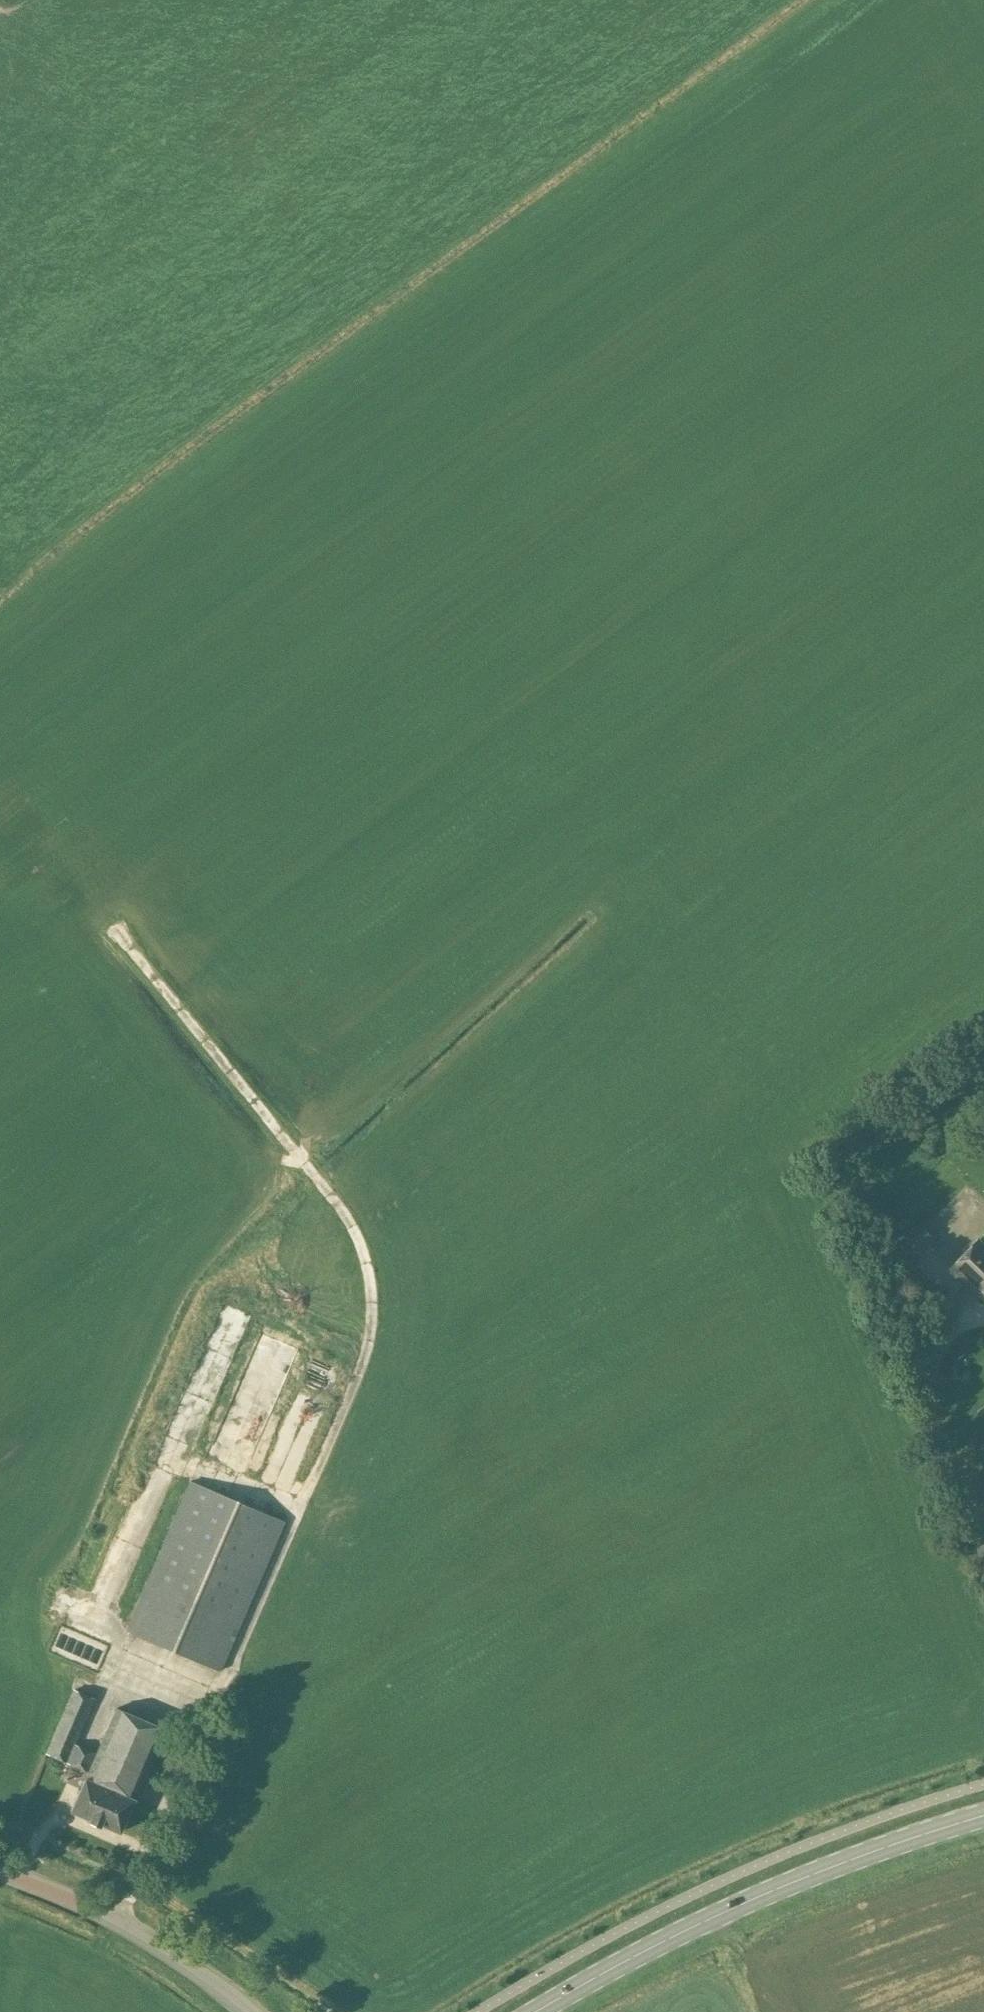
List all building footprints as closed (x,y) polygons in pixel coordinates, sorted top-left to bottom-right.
[(979,1241),(953,1270),(983,1299),(983,1245),(979,1241)] [(190,1481),(126,1631),(221,1673),(286,1523),(190,1481)] [(117,1706),(97,1753),(75,1744),(96,1699),(73,1688),(46,1752),(89,1772),(72,1812),(120,1833),(134,1800),(166,1728),(117,1706)]
